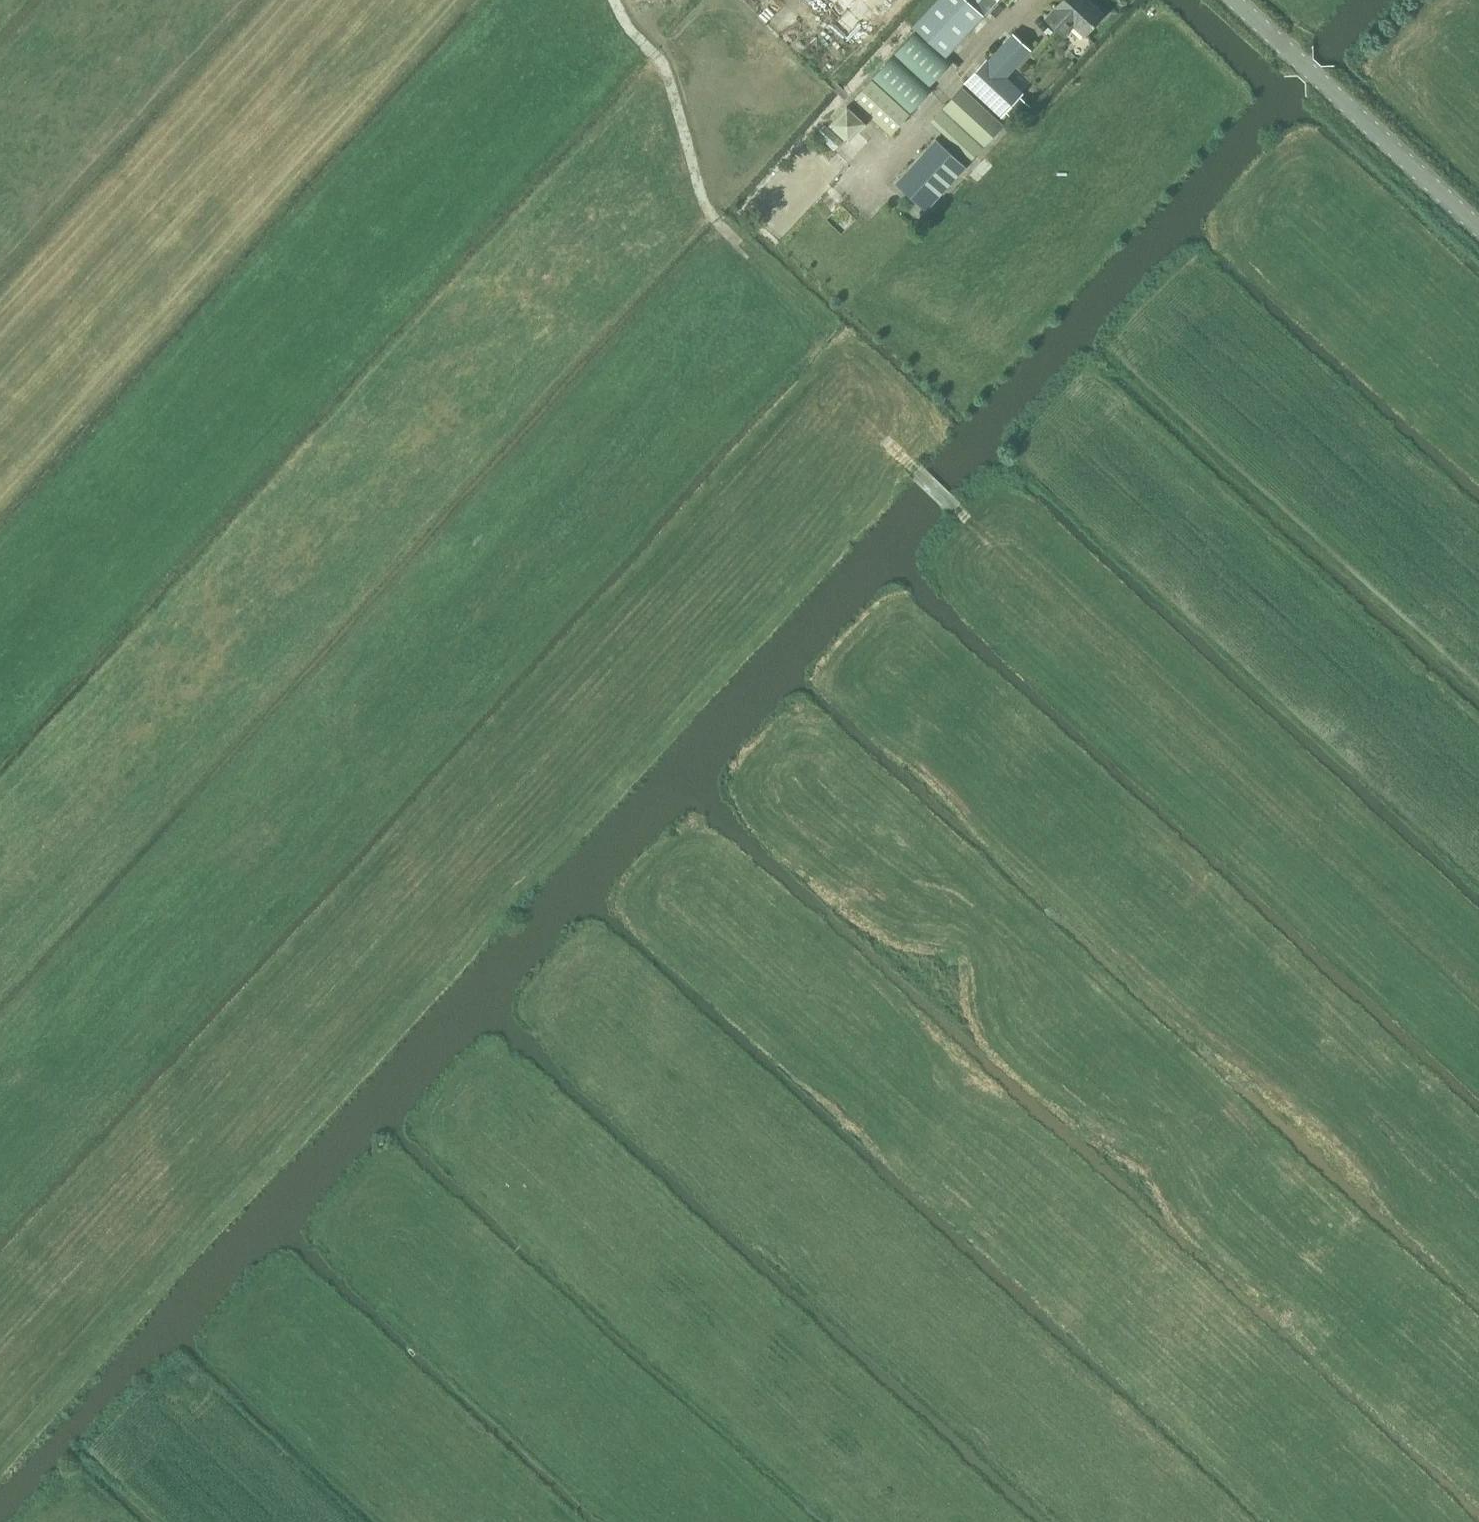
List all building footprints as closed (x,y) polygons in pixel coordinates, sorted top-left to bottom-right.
[(946,55),(983,15),(966,0),(937,0),(913,25),(946,55)] [(1086,36),(1105,15),(1090,0),(1064,0),(1057,8),(1047,18),(1065,35),(1075,25),(1086,36)] [(915,30),(894,53),(930,86),(951,63),(915,30)] [(988,60),(966,84),(1002,116),(1024,92),(1007,77),(1031,50),(1014,34),(989,61),(988,60)] [(872,78),(910,113),(931,90),(893,55),(872,78)] [(910,114),(871,78),(852,99),(890,134),(910,114)] [(972,159),(1004,125),(963,87),(931,122),(972,159)] [(1021,97),(1007,112),(1016,121),(1030,106),(1021,97)] [(847,105),(831,123),(848,139),(865,122),(847,105)] [(824,124),(816,133),(833,149),(841,141),(824,124)] [(926,210),(967,166),(935,138),(895,182),(926,210)]
